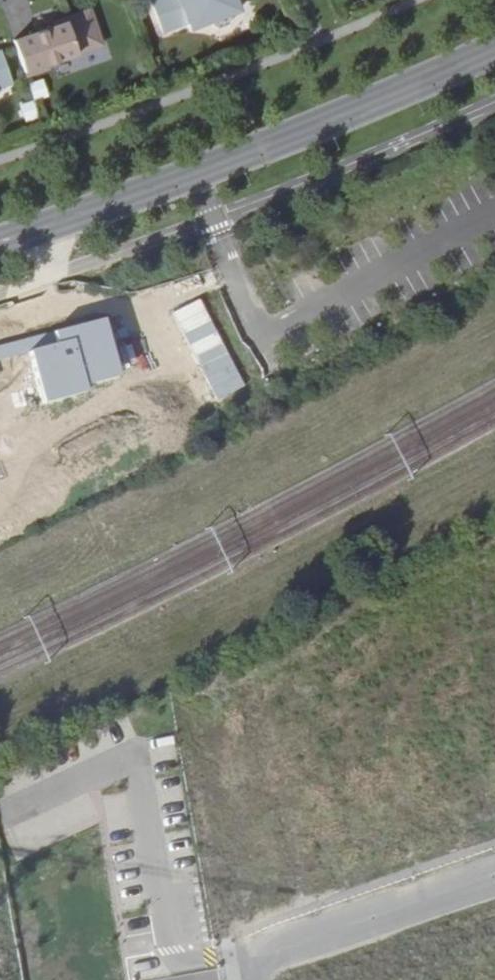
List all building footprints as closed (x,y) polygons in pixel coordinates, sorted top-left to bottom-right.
[(164,33),(190,23),(192,28),(211,21),(213,25),(219,28),(229,25),(231,18),(230,14),(240,10),(237,0),(152,0),(151,0),(164,33)] [(14,40),(25,72),(49,64),(103,45),(90,10),(65,18),(66,22),(55,26),(14,40)] [(13,84),(1,50),(0,51),(0,88),(13,84)] [(49,64),(25,72),(27,78),(51,70),(49,64)] [(28,83),(32,99),(47,96),(42,79),(28,83)] [(103,320),(53,332),(56,343),(33,349),(47,402),(87,391),(85,385),(118,377),(103,320)]
